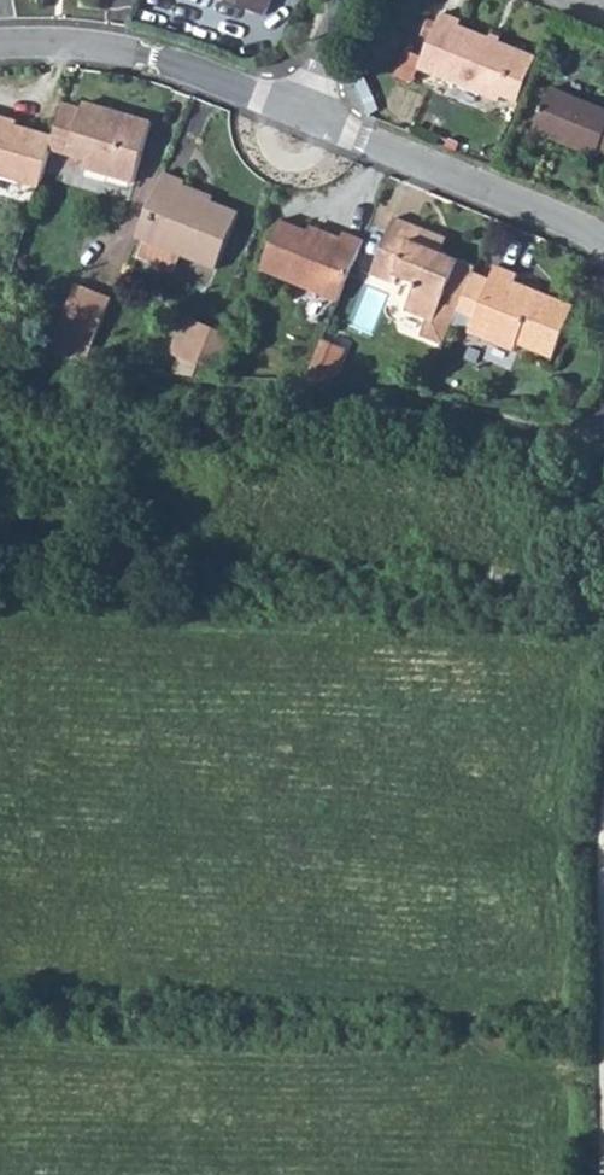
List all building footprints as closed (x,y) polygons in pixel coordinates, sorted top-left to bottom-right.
[(266,16),(273,0),(229,0),(266,16)] [(519,103),(537,57),(460,25),(462,20),(443,13),(425,58),(410,51),(399,76),(414,83),(420,69),(500,101),(502,96),(519,103)] [(534,131),(598,156),(600,151),(603,153),(603,109),(551,88),(534,131)] [(55,136),(52,149),(88,160),(86,168),(135,182),(153,123),(85,103),(83,110),(75,140),(56,135),(55,136)] [(56,135),(75,140),(83,110),(65,105),(56,135)] [(0,115),(0,124),(15,129),(16,124),(17,125),(19,121),(0,115)] [(40,188),(52,149),(55,136),(17,125),(16,124),(15,129),(0,124),(0,176),(40,188)] [(164,172),(138,237),(146,240),(182,254),(218,269),(240,213),(183,190),(187,182),(164,172)] [(422,336),(445,346),(460,311),(463,303),(475,273),(477,267),(435,250),(440,235),(395,217),(373,275),(394,283),(398,275),(418,283),(407,311),(428,319),(422,336)] [(262,270),(340,302),(364,240),(345,232),(342,238),(320,229),(318,234),(282,220),(262,270)] [(182,254),(146,240),(139,257),(174,271),(182,254)] [(475,273),(463,303),(479,309),(476,318),(473,325),(492,334),(489,341),(515,351),(518,344),(554,359),(576,306),(555,297),(553,303),(538,297),(541,291),(516,281),(519,274),(498,265),(492,279),(475,273)] [(113,299),(78,284),(60,328),(95,343),(113,299)] [(463,303),(460,311),(476,318),(479,309),(463,303)] [(199,365),(200,363),(215,328),(188,317),(173,354),(199,365)] [(95,343),(60,328),(49,355),(88,359),(95,343)] [(200,363),(224,373),(238,338),(215,328),(200,363)] [(323,341),(312,369),(331,377),(342,349),(323,341)] [(312,369),(307,381),(328,384),(331,377),(312,369)]
